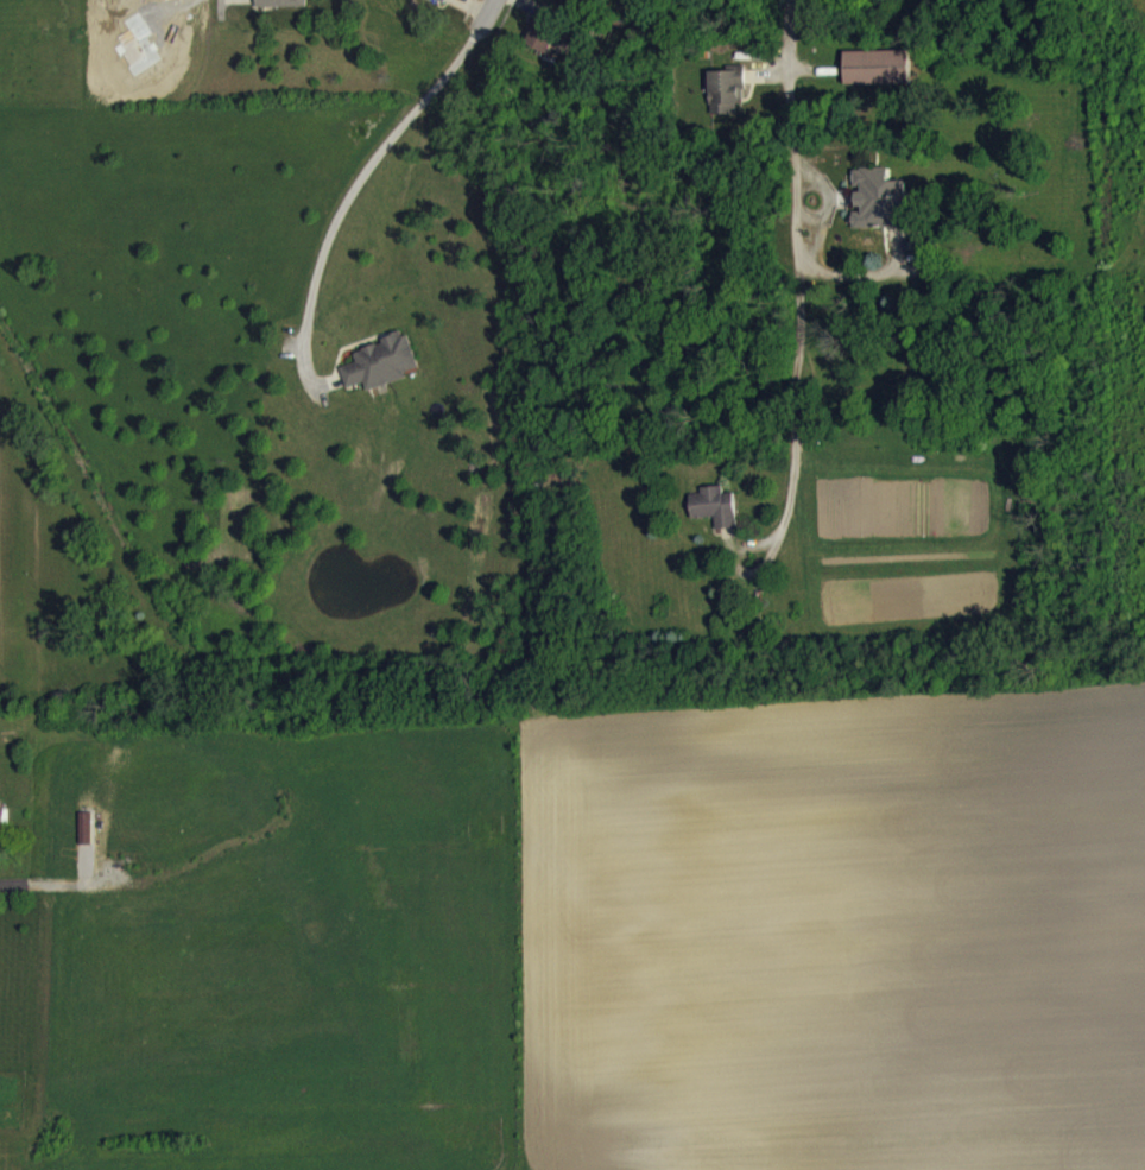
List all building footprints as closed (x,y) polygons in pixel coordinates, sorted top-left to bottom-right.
[(257,21),(306,20),(306,0),(257,0),(257,21)] [(446,16),(453,0),(412,0),(446,16)] [(550,67),(560,44),(538,34),(528,57),(550,67)] [(844,64),(844,97),(911,97),(911,64),(844,64)] [(745,79),(709,80),(710,128),(738,127),(738,116),(746,116),(745,79)] [(911,241),(911,195),(892,195),(893,181),(856,180),(856,202),(861,202),(861,224),(854,224),(854,241),(911,241)] [(419,382),(407,343),(381,351),(383,356),(354,365),(358,375),(341,380),(348,402),(367,396),(369,404),(410,392),(408,386),(419,382)] [(737,541),(735,506),(724,506),(724,499),(702,500),(702,506),(689,507),(690,532),(716,531),(716,542),(737,541)] [(8,847),(7,821),(0,821),(0,847),(8,847)]
